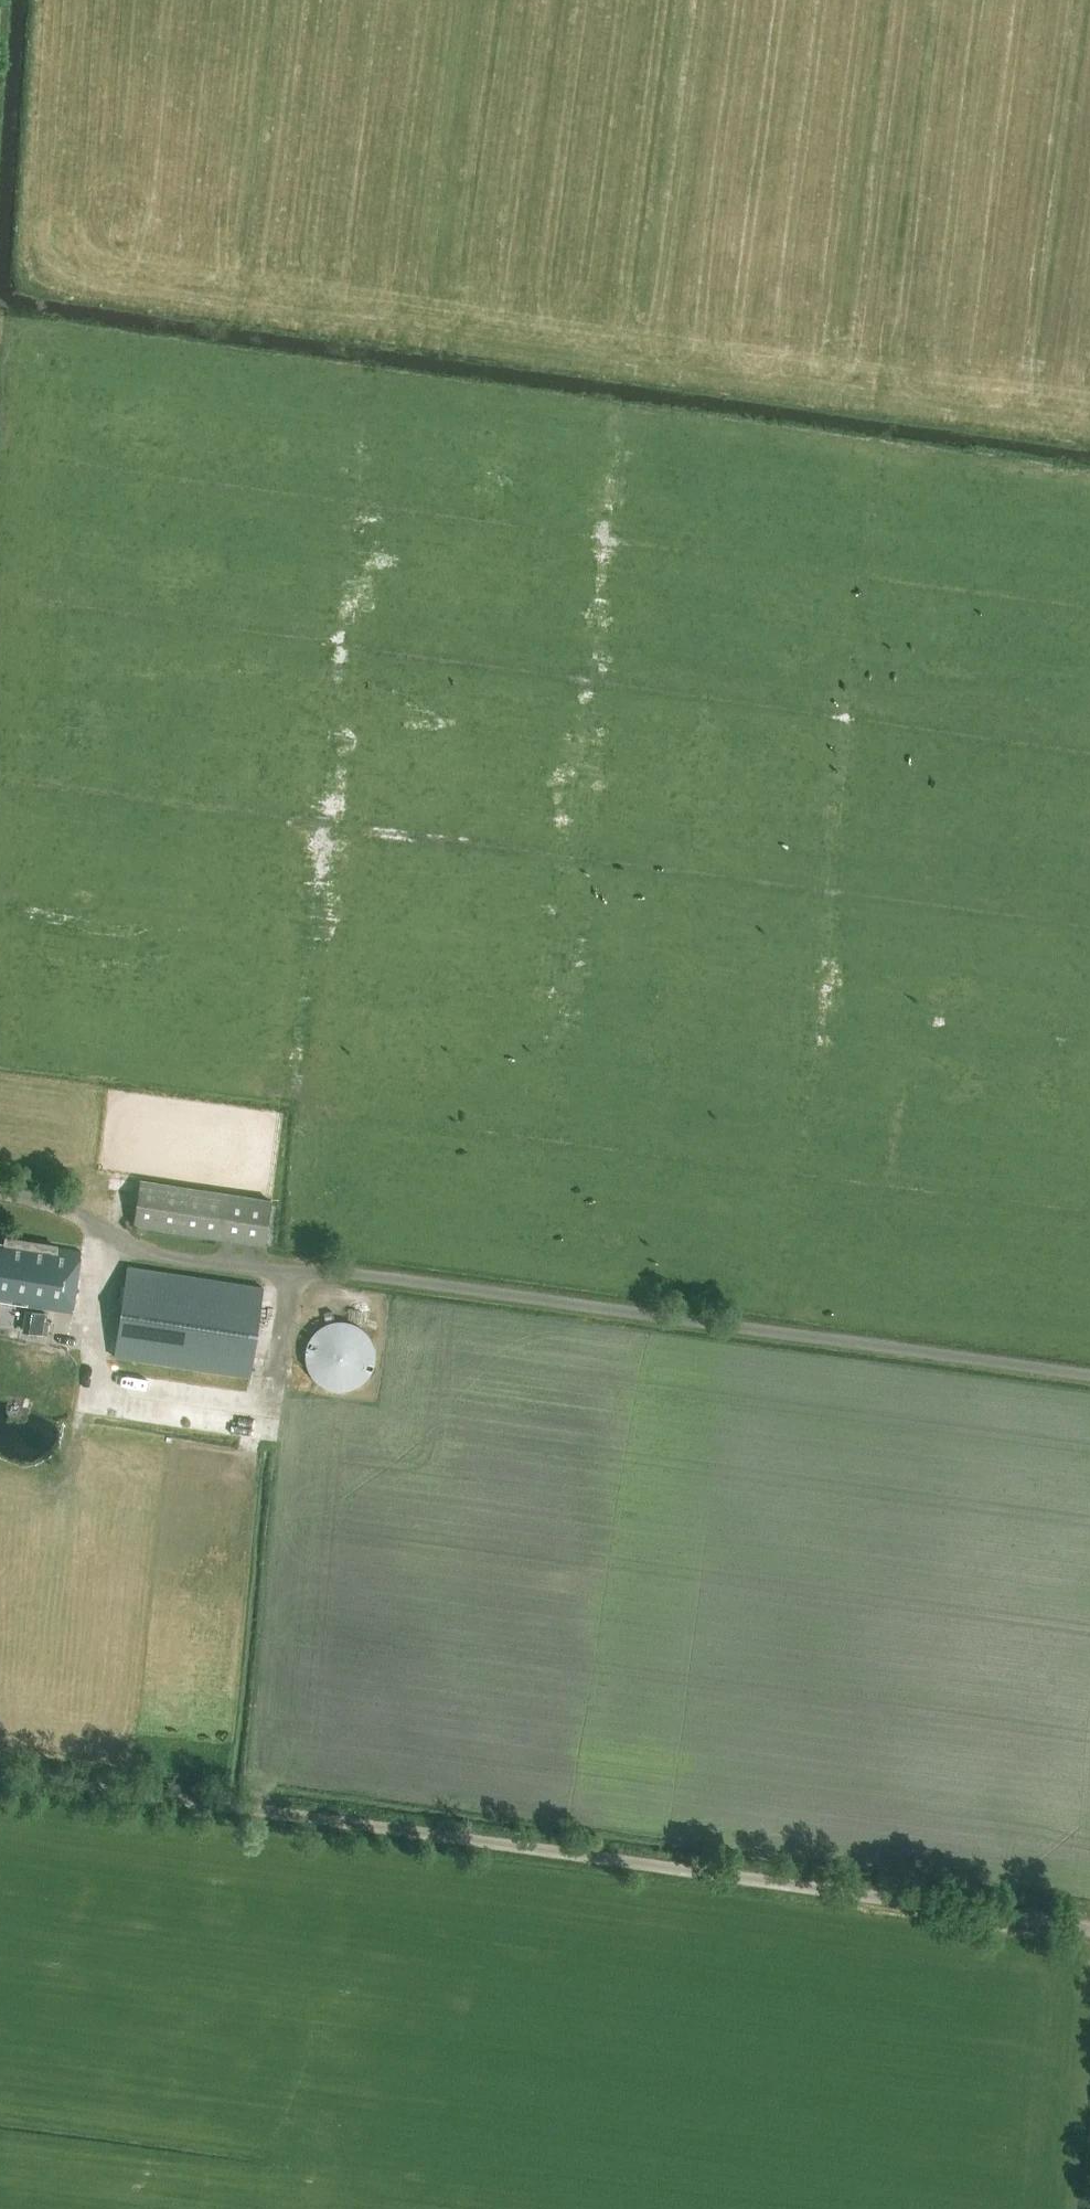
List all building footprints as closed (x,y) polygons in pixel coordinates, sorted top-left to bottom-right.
[(264,1244),(271,1199),(140,1179),(133,1224),(264,1244)] [(81,1252),(4,1239),(3,1244),(0,1244),(0,1301),(71,1312),(81,1252)] [(249,1377),(263,1286),(127,1265),(113,1356),(249,1377)] [(26,1327),(38,1333),(47,1314),(34,1308),(26,1327)] [(305,1351),(305,1355),(305,1358),(306,1362),(306,1364),(308,1369),(310,1372),(311,1374),(313,1377),(316,1380),(318,1382),(321,1384),(324,1386),(327,1387),(330,1388),(333,1389),(335,1389),(340,1390),(342,1390),(346,1389),(349,1388),(353,1387),(356,1386),(359,1384),(362,1381),(364,1380),(366,1378),(367,1376),(369,1374),(371,1371),(372,1368),(373,1364),(374,1362),(375,1358),(375,1355),(375,1351),(374,1349),(374,1346),(373,1344),(372,1342),(371,1338),(369,1335),(367,1333),(365,1330),(362,1328),(359,1326),(356,1324),(354,1323),(351,1321),(347,1320),(343,1320),(341,1320),(336,1320),(335,1320),(331,1321),(328,1322),(324,1323),(322,1324),(319,1326),(316,1329),(313,1332),(312,1334),(310,1337),(308,1340),(307,1344),(306,1346),(305,1349),(305,1351)]
